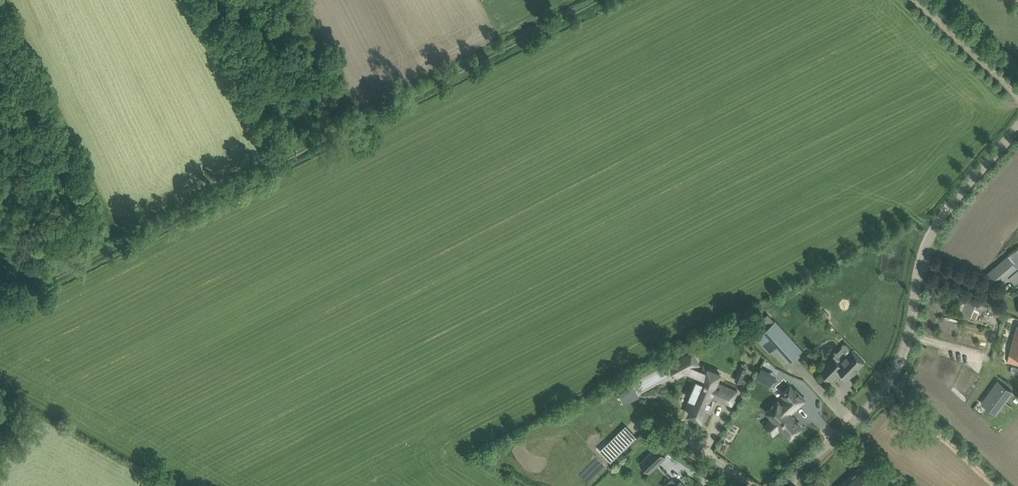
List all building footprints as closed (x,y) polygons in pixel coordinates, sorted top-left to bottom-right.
[(1013,251),(994,268),(1004,280),(1017,267),(1017,257),(1013,251)] [(968,298),(962,312),(971,316),(977,302),(968,298)] [(825,310),(821,315),(825,318),(829,314),(825,310)] [(771,352),(778,346),(790,360),(802,350),(789,336),(775,321),(757,337),(771,352)] [(1017,324),(1008,361),(1017,364),(1017,324)] [(834,357),(821,370),(830,379),(840,369),(849,377),(865,361),(853,349),(840,362),(834,357)] [(721,373),(704,366),(703,369),(696,366),(699,364),(693,352),(678,359),(684,372),(688,370),(700,375),(699,379),(697,379),(689,398),(691,398),(687,407),(691,409),(689,413),(698,417),(696,420),(703,422),(708,411),(705,410),(707,405),(710,407),(711,406),(709,405),(711,401),(712,402),(713,401),(709,400),(711,396),(732,404),(738,390),(722,383),(717,381),(721,373)] [(741,366),(737,375),(743,377),(747,368),(741,366)] [(999,380),(991,390),(1004,399),(1012,389),(999,380)] [(770,421),(765,425),(773,434),(778,429),(781,426),(791,437),(796,432),(796,433),(796,432),(797,431),(798,431),(803,426),(798,421),(798,420),(798,421),(796,419),(796,418),(796,419),(790,412),(794,408),(795,408),(805,399),(796,389),(795,389),(791,385),(781,394),(786,399),(781,403),(779,400),(767,411),(773,418),(770,421)] [(633,387),(621,393),(626,401),(638,395),(633,387)] [(988,389),(977,400),(988,411),(999,400),(988,389)] [(614,438),(601,451),(611,461),(624,449),(614,438)] [(649,454),(647,456),(641,463),(649,472),(656,466),(658,464),(666,456),(657,447),(649,454)] [(875,481),(862,466),(841,485),(870,485),(875,481)] [(669,480),(663,485),(685,485),(680,481),(678,483),(672,477),(669,480)]
